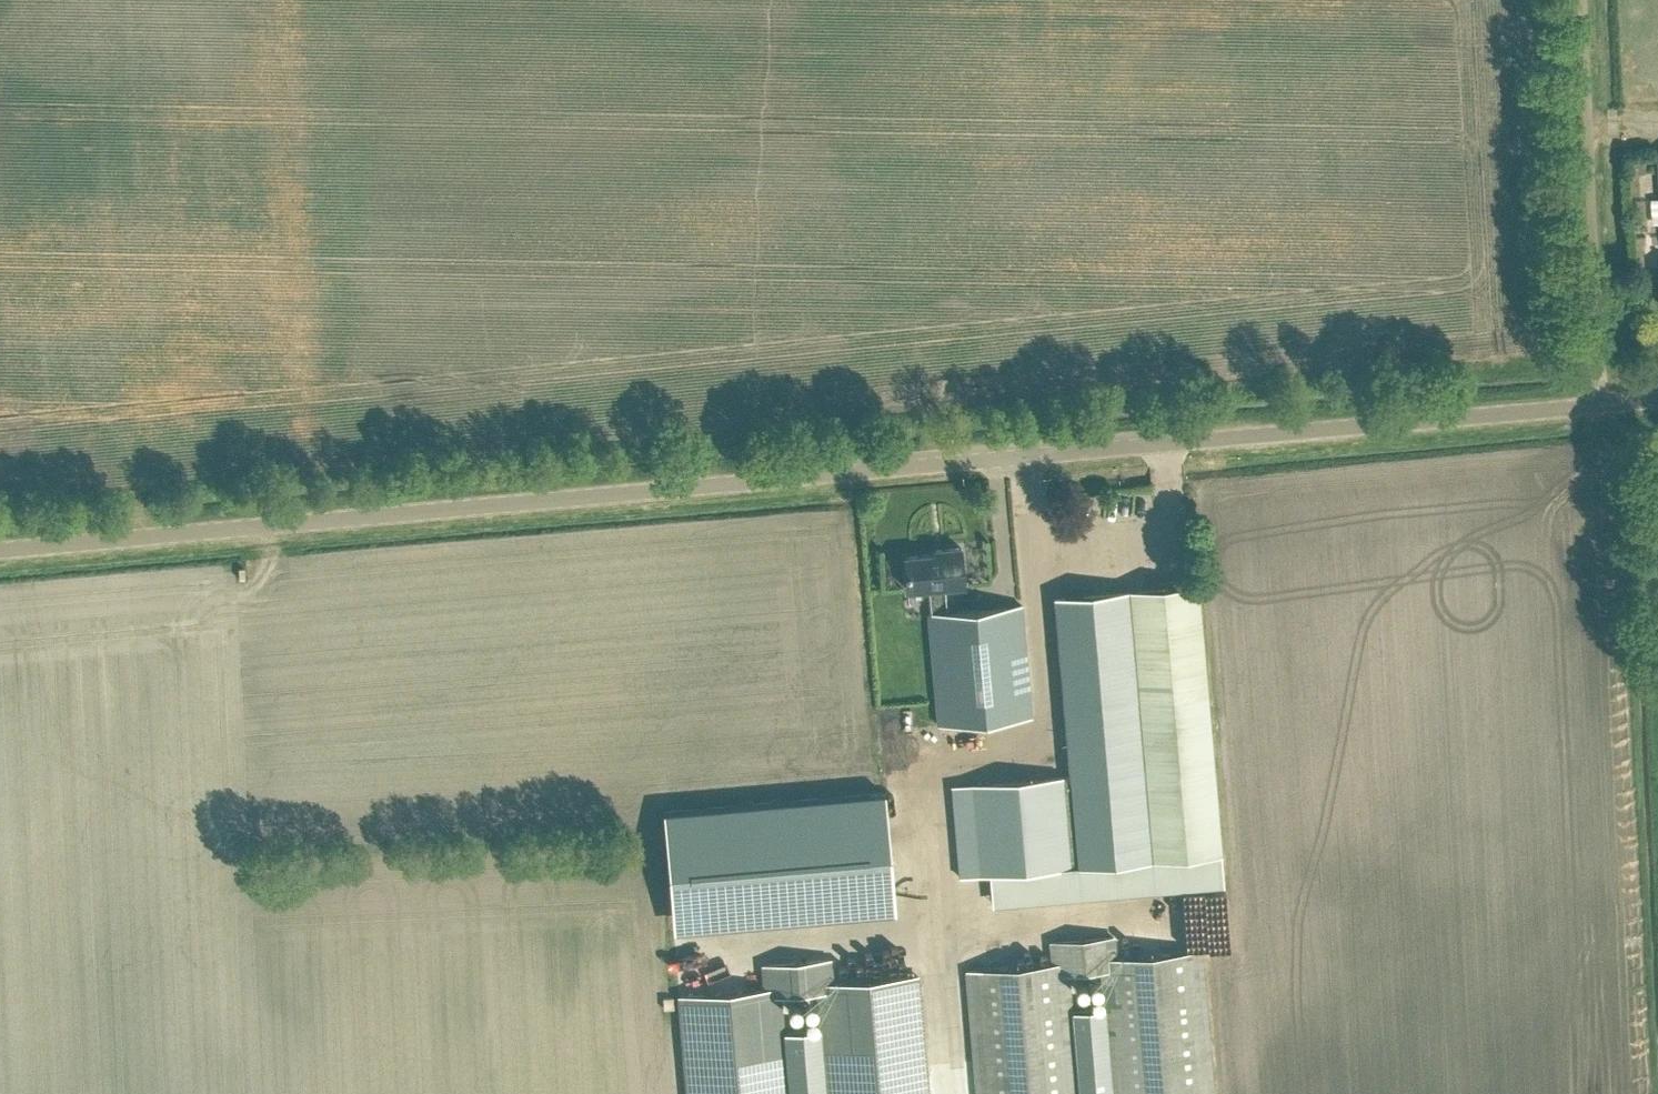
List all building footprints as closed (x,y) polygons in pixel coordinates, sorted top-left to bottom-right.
[(1645,153),(1628,154),(1629,172),(1646,171),(1646,161),(1655,160),(1655,153),(1645,153)] [(966,583),(962,545),(932,548),(933,552),(902,555),(905,589),(926,587),(929,614),(927,614),(937,724),(1030,715),(1020,606),(948,613),(945,585),(966,583)] [(1067,774),(948,785),(956,874),(989,871),(1147,857),(1218,850),(1194,584),(1123,590),(1051,597),(1061,705),(1067,774)] [(878,791),(663,810),(665,825),(666,837),(674,929),(894,910),(887,828),(886,813),(884,791),(878,791)] [(1112,956),(1110,934),(1048,940),(1050,962),(964,969),(975,1093),(1211,1093),(1198,948),(1112,956)] [(828,981),(826,960),(764,965),(766,987),(680,994),(689,1093),(924,1093),(914,974),(828,981)]
